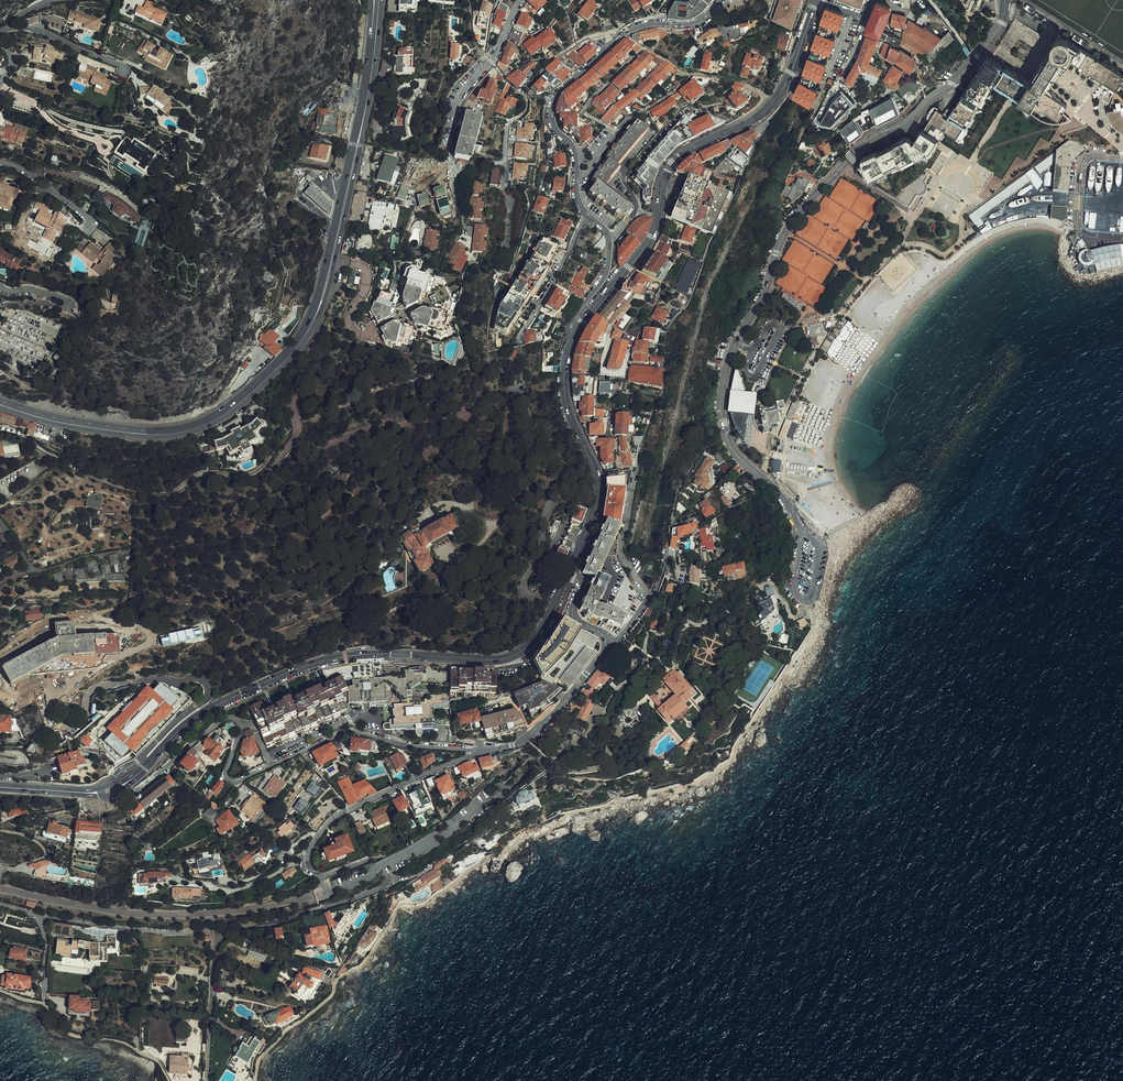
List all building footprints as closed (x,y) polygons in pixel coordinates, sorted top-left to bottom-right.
[(144,18),(151,22),(153,19),(163,24),(168,13),(155,7),(157,2),(152,0),(147,0),(144,7),(139,5),(136,12),(145,16),(144,18)] [(415,0),(399,0),(398,12),(406,12),(406,8),(415,8),(415,0)] [(497,1),(509,11),(511,11),(513,6),(508,2),(506,5),(501,1),(502,0),(497,0),(497,1)] [(527,3),(528,3),(525,7),(531,12),(534,9),(536,11),(547,0),(530,0),(527,3)] [(590,0),(585,5),(577,14),(581,18),(583,16),(587,20),(593,13),(597,9),(592,4),(593,3),(590,0)] [(641,8),(636,0),(627,0),(634,12),(641,8)] [(641,9),(655,0),(636,0),(641,8),(641,9)] [(686,0),(684,0),(674,0),(666,14),(683,14),(690,13),(696,11),(701,9),(705,5),(709,1),(711,0),(686,0)] [(794,25),(802,0),(780,0),(774,19),(794,25)] [(975,24),(985,0),(937,0),(975,24)] [(497,1),(495,4),(491,18),(489,26),(492,27),(493,25),(499,28),(500,25),(505,14),(507,14),(509,11),(497,1)] [(478,16),(477,21),(485,25),(486,16),(485,16),(488,5),(483,3),(479,11),(479,16),(478,16)] [(873,16),(867,30),(869,31),(880,36),(886,38),(900,45),(902,39),(889,33),(890,30),(883,27),(891,8),(879,3),(873,16)] [(844,15),(826,8),(821,22),(822,22),(833,26),(839,29),(844,15)] [(80,28),(81,29),(84,29),(84,30),(97,34),(101,18),(72,10),(68,21),(75,23),(74,27),(80,28)] [(595,15),(593,13),(587,20),(583,16),(581,18),(587,23),(595,15)] [(906,16),(893,14),(892,25),(905,28),(906,16)] [(515,26),(526,31),(531,22),(527,19),(527,18),(521,15),(515,26)] [(397,23),(397,20),(389,19),(389,28),(393,28),(394,23),(397,23)] [(931,60),(955,36),(950,30),(942,37),(926,26),(925,27),(924,28),(909,20),(907,29),(904,29),(902,46),(915,53),(918,54),(919,53),(924,56),(925,55),(931,60)] [(621,21),(612,22),(617,30),(620,30),(626,26),(621,21)] [(833,26),(822,22),(818,34),(829,37),(830,34),(832,34),(833,30),(832,30),(833,26)] [(723,34),(727,39),(730,37),(733,39),(734,39),(736,39),(737,38),(739,37),(744,34),(741,31),(743,29),(742,28),(746,25),(745,23),(744,24),(740,24),(723,34)] [(720,31),(718,27),(710,28),(710,29),(710,30),(709,29),(700,34),(705,41),(720,31)] [(81,29),(77,42),(80,38),(82,36),(84,37),(85,36),(86,34),(91,36),(91,38),(92,39),(93,40),(95,40),(97,34),(84,30),(84,29),(81,29)] [(515,39),(519,38),(522,34),(513,29),(510,34),(515,39)] [(631,38),(637,42),(640,42),(640,41),(639,39),(644,38),(645,40),(659,37),(657,29),(647,30),(632,34),(631,38)] [(534,41),(540,49),(541,51),(554,41),(546,31),(534,41)] [(869,31),(867,37),(877,41),(878,40),(880,36),(869,31)] [(693,35),(698,42),(702,39),(698,32),(693,35)] [(1109,67),(1058,32),(1043,57),(1061,68),(1070,58),(1088,73),(1089,71),(1101,79),(1109,67)] [(836,40),(829,37),(818,34),(817,33),(813,47),(824,51),(831,53),(836,40)] [(518,40),(519,38),(515,39),(510,34),(507,40),(516,48),(521,42),(518,40)] [(785,51),(790,36),(781,34),(776,48),(785,51)] [(1088,46),(1090,43),(1078,35),(1076,38),(1088,46)] [(877,41),(867,37),(858,59),(869,63),(871,56),(875,46),(878,48),(881,41),(878,40),(877,41)] [(93,46),(93,45),(80,41),(80,38),(77,42),(93,46)] [(534,41),(532,39),(522,46),(530,57),(540,49),(534,41)] [(619,46),(610,55),(617,63),(621,68),(625,64),(621,59),(630,51),(635,46),(627,39),(619,46)] [(963,42),(968,49),(970,47),(972,45),(966,39),(965,40),(963,42)] [(725,49),(730,44),(728,40),(722,46),(725,49)] [(140,51),(147,56),(149,58),(165,66),(170,57),(173,58),(175,55),(162,50),(160,55),(154,51),(157,47),(148,41),(140,51)] [(541,51),(543,53),(556,43),(554,41),(541,51)] [(460,59),(461,43),(451,42),(449,59),(455,60),(455,59),(460,59)] [(583,42),(573,49),(575,51),(584,44),(583,42)] [(517,56),(519,53),(508,43),(501,63),(506,66),(509,60),(513,54),(517,56)] [(577,54),(585,63),(597,53),(600,50),(593,43),(588,47),(587,46),(577,54)] [(881,55),(887,58),(891,46),(885,43),(881,55)] [(48,58),(54,61),(55,59),(59,61),(63,53),(47,45),(46,48),(34,46),(33,52),(40,53),(43,53),(49,56),(48,58)] [(635,46),(630,51),(635,55),(640,49),(635,46)] [(921,59),(923,56),(924,56),(919,53),(918,54),(915,53),(913,57),(902,50),(901,51),(891,46),(887,58),(894,62),(895,60),(911,70),(919,57),(921,59)] [(823,54),(824,51),(813,47),(809,59),(820,62),(821,59),(823,60),(825,55),(823,54)] [(575,51),(573,49),(573,50),(556,61),(570,71),(576,65),(580,68),(585,63),(577,54),(575,51)] [(397,56),(394,56),(394,60),(394,73),(410,74),(411,50),(397,50),(397,56)] [(705,52),(704,54),(700,71),(706,72),(707,67),(708,65),(711,54),(705,52)] [(53,64),(54,61),(48,58),(49,56),(43,53),(40,53),(39,60),(41,60),(42,58),(46,60),(53,64)] [(646,53),(636,62),(643,70),(646,66),(655,58),(646,53)] [(592,70),(599,78),(604,74),(605,74),(617,63),(610,55),(592,70)] [(757,73),(761,60),(746,55),(742,66),(745,67),(744,69),(742,68),(739,77),(746,79),(749,70),(752,71),(752,73),(752,74),(753,75),(755,75),(756,74),(757,73)] [(871,56),(869,63),(877,66),(878,64),(873,62),(874,58),(871,56)] [(167,71),(173,58),(170,57),(165,66),(164,69),(167,71)] [(988,57),(951,112),(968,122),(974,111),(979,106),(993,85),(990,83),(992,79),(997,82),(998,80),(1020,93),(1029,79),(991,59),(988,57)] [(1043,57),(1033,73),(1049,82),(1061,68),(1043,57)] [(149,58),(148,60),(147,61),(164,69),(165,66),(149,58)] [(827,65),(820,62),(809,59),(809,58),(804,71),(816,76),(822,79),(827,65)] [(869,63),(858,59),(846,80),(852,84),(859,72),(866,74),(866,76),(871,79),(876,81),(883,68),(877,66),(869,63)] [(556,61),(544,71),(562,84),(574,73),(570,71),(556,61)] [(636,62),(631,67),(637,74),(638,75),(643,70),(636,62)] [(103,89),(108,91),(111,83),(105,81),(106,77),(95,72),(96,69),(81,63),(76,75),(91,81),(90,83),(96,85),(95,88),(102,91),(103,89)] [(497,66),(505,77),(509,74),(502,65),(498,63),(497,66)] [(528,81),(532,76),(529,72),(535,67),(531,63),(526,65),(526,64),(517,71),(525,78),(528,81)] [(672,68),(664,63),(653,73),(661,80),(664,77),(665,76),(672,68)] [(896,82),(903,71),(893,65),(884,79),(890,82),(889,84),(897,89),(900,84),(896,82)] [(630,66),(619,77),(627,84),(633,90),(635,88),(629,82),(637,74),(631,67),(630,66)] [(1101,79),(1100,81),(1118,91),(1121,86),(1122,87),(1122,75),(1109,67),(1101,79)] [(678,72),(672,68),(665,76),(669,80),(678,72)] [(592,70),(578,82),(585,91),(599,78),(592,70)] [(514,88),(516,90),(525,78),(517,71),(506,80),(514,88)] [(562,84),(544,71),(543,72),(545,74),(541,79),(549,87),(549,86),(554,91),(562,84)] [(814,80),(816,76),(804,71),(799,83),(811,87),(812,84),(814,85),(815,81),(814,80)] [(1100,81),(1101,79),(1089,71),(1088,73),(1100,81)] [(653,73),(645,81),(653,88),(655,86),(656,84),(661,80),(653,73)] [(1033,73),(1029,79),(1020,93),(1019,96),(1032,104),(1039,108),(1040,106),(1046,110),(1059,118),(1068,105),(1044,88),(1046,86),(1049,82),(1033,73)] [(619,77),(611,85),(619,92),(627,84),(619,77)] [(664,77),(661,80),(656,84),(665,93),(672,86),(667,81),(668,81),(664,77)] [(490,79),(486,88),(484,93),(481,91),(480,91),(477,97),(489,102),(492,96),(494,97),(497,89),(496,89),(496,87),(493,86),(494,84),(495,81),(490,79)] [(549,87),(541,79),(536,84),(544,91),(549,87)] [(898,91),(902,96),(907,92),(913,98),(921,90),(924,87),(918,80),(916,82),(913,80),(910,83),(908,81),(898,91)] [(1019,96),(1020,93),(998,80),(997,82),(1001,85),(1004,88),(1019,96)] [(645,81),(635,92),(643,98),(653,88),(645,81)] [(567,92),(568,95),(574,102),(586,92),(585,91),(578,82),(568,91),(567,92)] [(689,101),(690,103),(691,102),(699,95),(701,94),(697,89),(692,83),(679,93),(681,96),(687,103),(689,101)] [(811,87),(799,83),(794,95),(811,104),(817,91),(811,87)] [(536,84),(535,85),(537,87),(543,93),(544,91),(536,84)] [(733,87),(728,91),(731,96),(728,99),(736,110),(746,103),(739,92),(743,89),(743,88),(736,84),(734,84),(733,87)] [(974,111),(968,122),(970,124),(994,86),(993,85),(979,106),(974,111)] [(1068,104),(1046,86),(1044,88),(1068,105),(1068,104)] [(141,97),(148,96),(158,101),(159,100),(168,105),(165,110),(172,114),(175,102),(172,98),(154,87),(139,89),(141,97)] [(595,98),(594,100),(603,109),(618,95),(610,87),(597,100),(595,98)] [(106,96),(108,91),(103,89),(102,91),(95,88),(94,91),(106,96)] [(855,88),(851,91),(856,96),(859,94),(855,88)] [(635,92),(633,90),(626,95),(628,97),(626,100),(630,104),(637,98),(640,101),(643,98),(635,92)] [(833,100),(822,120),(832,122),(853,103),(841,90),(833,100)] [(579,115),(580,114),(581,112),(571,108),(576,104),(574,102),(568,95),(563,99),(562,95),(561,98),(558,108),(557,114),(559,114),(570,114),(571,113),(575,113),(575,115),(579,115)] [(691,102),(690,103),(692,105),(701,97),(699,95),(691,102)] [(165,110),(168,105),(159,100),(158,101),(148,96),(147,99),(165,110)] [(840,129),(852,144),(861,135),(904,112),(908,107),(905,103),(895,100),(894,100),(892,96),(871,108),(870,109),(870,107),(862,111),(863,113),(855,117),(840,129)] [(1032,104),(1019,96),(1018,97),(1028,109),(1032,104)] [(515,107),(517,101),(508,97),(506,102),(501,100),(496,111),(505,115),(509,104),(515,107)] [(621,114),(624,117),(628,116),(623,109),(629,105),(623,98),(619,101),(612,107),(621,114)] [(661,105),(649,112),(653,119),(676,104),(673,100),(671,98),(661,105)] [(594,100),(591,104),(602,115),(604,116),(607,113),(603,109),(594,100)] [(16,101),(14,110),(30,114),(32,106),(16,101)] [(934,105),(928,115),(932,117),(925,129),(941,139),(946,130),(958,138),(959,135),(965,127),(968,122),(951,112),(950,114),(953,117),(952,119),(943,114),(944,112),(937,107),(938,106),(936,105),(934,105)] [(407,117),(409,113),(399,107),(396,112),(394,118),(393,123),(392,123),(391,128),(392,133),(393,141),(398,139),(399,141),(407,139),(406,136),(405,133),(405,130),(405,126),(405,122),(407,117)] [(604,116),(600,121),(606,125),(612,129),(614,127),(609,123),(610,122),(609,121),(614,115),(618,118),(621,114),(612,107),(607,113),(604,116)] [(325,115),(326,110),(319,109),(317,123),(313,123),(312,129),(316,130),(315,132),(336,136),(337,130),(337,129),(339,117),(325,115)] [(650,199),(651,189),(655,177),(659,168),(664,161),(676,147),(722,124),(706,116),(698,119),(688,110),(680,119),(681,120),(669,133),(668,132),(646,157),(648,158),(631,177),(631,179),(643,189),(642,198),(650,199)] [(1122,115),(1121,110),(1108,112),(1108,116),(1111,121),(1114,124),(1117,127),(1121,129),(1122,130),(1122,115)] [(480,118),(466,114),(455,157),(460,159),(466,161),(469,161),(472,150),(480,152),(481,148),(473,146),(480,118)] [(570,114),(559,114),(559,120),(563,120),(563,128),(566,128),(568,131),(568,134),(571,134),(572,135),(578,141),(578,143),(584,145),(585,144),(589,147),(592,143),(587,140),(588,130),(581,130),(578,129),(578,125),(578,120),(574,120),(575,115),(570,114)] [(609,121),(610,122),(612,124),(618,118),(614,115),(609,121)] [(756,136),(757,137),(763,131),(768,123),(766,121),(760,126),(753,131),(756,136)] [(630,212),(618,201),(602,188),(617,171),(618,169),(616,167),(646,131),(636,122),(630,130),(628,129),(624,134),(626,135),(614,148),(613,147),(610,150),(612,151),(606,159),(608,161),(601,170),(600,169),(597,171),(599,173),(592,181),(596,183),(594,185),(595,186),(588,194),(596,200),(594,202),(598,204),(599,203),(614,216),(613,217),(616,219),(617,218),(622,222),(630,212)] [(970,124),(968,122),(965,127),(959,135),(961,137),(970,124)] [(18,123),(16,129),(15,132),(25,136),(28,126),(18,123)] [(524,129),(516,128),(515,139),(531,141),(533,125),(525,124),(524,129)] [(16,129),(8,126),(7,130),(0,127),(0,136),(4,138),(4,139),(15,143),(22,145),(25,136),(15,132),(16,129)] [(289,130),(289,132),(290,134),(292,135),(294,135),(296,134),(297,131),(296,128),(295,127),(292,126),(290,128),(289,130)] [(923,128),(921,132),(940,144),(941,139),(925,129),(923,128)] [(747,145),(756,136),(753,131),(739,138),(747,145)] [(921,132),(918,137),(928,143),(931,155),(934,153),(936,151),(938,148),(940,144),(921,132)] [(928,143),(918,137),(916,139),(913,140),(912,137),(909,135),(863,156),(864,161),(863,164),(863,165),(864,167),(865,168),(866,170),(867,174),(870,173),(871,176),(880,172),(881,174),(889,171),(887,169),(895,165),(916,154),(918,153),(919,156),(927,156),(931,155),(928,143)] [(820,143),(822,142),(826,140),(825,137),(811,139),(815,146),(820,143)] [(742,155),(743,156),(750,148),(747,145),(739,138),(730,142),(736,148),(739,152),(742,155)] [(824,145),(823,144),(821,145),(814,149),(815,152),(814,153),(816,155),(819,154),(821,156),(837,146),(832,138),(827,141),(828,142),(824,145)] [(15,143),(4,139),(2,143),(10,146),(10,147),(13,148),(15,143)] [(161,151),(170,157),(176,147),(167,141),(161,151)] [(694,157),(697,163),(698,165),(702,163),(724,153),(731,146),(728,143),(727,142),(694,157)] [(124,152),(122,155),(134,162),(147,170),(153,162),(150,160),(156,151),(148,146),(144,152),(141,150),(141,151),(126,143),(122,150),(124,152)] [(528,153),(531,153),(532,145),(515,143),(513,159),(527,160),(528,153)] [(1082,151),(1078,146),(1068,143),(1056,152),(1055,163),(1053,192),(1067,193),(1069,163),(1068,163),(1068,161),(1070,160),(1082,151)] [(310,157),(325,161),(329,148),(314,144),(310,157)] [(743,156),(747,159),(751,149),(750,148),(743,156)] [(713,171),(715,172),(725,175),(742,155),(739,152),(737,153),(734,149),(733,149),(713,171)] [(1055,163),(1056,152),(1035,168),(1040,175),(1055,163)] [(565,167),(564,155),(557,156),(557,153),(553,154),(555,168),(565,167)] [(917,157),(916,154),(895,165),(896,167),(917,157)] [(134,162),(122,155),(120,158),(132,165),(134,162)] [(394,166),(396,160),(385,156),(377,179),(388,183),(389,180),(390,181),(395,166),(394,166)] [(688,176),(704,184),(709,172),(695,166),(694,165),(697,163),(694,157),(689,159),(684,163),(680,166),(678,168),(675,172),(688,176)] [(525,180),(527,166),(512,164),(511,179),(525,180)] [(728,176),(740,179),(744,168),(740,166),(737,173),(729,172),(728,176)] [(822,179),(829,172),(821,166),(816,174),(822,179)] [(433,173),(422,167),(416,178),(427,183),(433,173)] [(500,169),(492,168),(490,185),(498,186),(500,169)] [(602,188),(618,201),(626,191),(619,178),(621,176),(620,174),(617,171),(602,188)] [(896,197),(899,200),(928,173),(925,171),(923,174),(900,191),(896,197)] [(928,173),(899,200),(909,208),(917,196),(919,196),(922,196),(925,194),(927,193),(927,190),(928,189),(927,187),(925,183),(930,174),(928,173)] [(972,213),(976,220),(981,217),(1032,180),(1028,173),(972,213)] [(4,183),(6,177),(0,175),(0,204),(6,206),(7,205),(11,207),(14,198),(16,199),(19,190),(8,186),(3,185),(4,183)] [(669,219),(708,236),(727,194),(704,184),(688,176),(669,219)] [(562,192),(564,180),(554,178),(552,191),(557,192),(557,191),(562,192)] [(809,182),(803,178),(802,180),(800,179),(798,178),(793,188),(787,185),(782,193),(788,196),(791,201),(801,194),(805,188),(806,188),(809,182)] [(481,182),(472,181),(471,195),(479,196),(479,193),(480,185),(481,182)] [(323,211),(329,216),(331,205),(326,201),(310,187),(304,194),(323,211)] [(81,196),(75,191),(70,198),(76,203),(81,196)] [(131,221),(138,224),(140,216),(135,209),(124,200),(109,192),(103,195),(106,202),(109,201),(114,206),(113,212),(120,218),(126,215),(132,218),(131,221)] [(538,197),(535,195),(533,201),(536,202),(535,207),(533,210),(543,214),(548,202),(538,197)] [(481,200),(472,199),(469,219),(478,220),(479,216),(479,210),(481,203),(481,200)] [(394,209),(395,203),(390,201),(387,200),(386,208),(387,208),(394,209)] [(309,218),(314,212),(303,202),(297,208),(309,218)] [(71,224),(62,219),(58,217),(57,219),(53,217),(46,213),(49,207),(42,204),(36,215),(31,211),(27,217),(34,221),(36,223),(35,225),(40,228),(41,226),(46,229),(45,231),(43,234),(53,239),(57,232),(60,234),(63,229),(67,231),(71,224)] [(56,211),(63,216),(67,208),(60,204),(56,211)] [(448,212),(449,205),(440,204),(439,211),(448,212)] [(386,220),(387,214),(386,214),(384,213),(385,208),(373,205),(369,227),(381,230),(383,220),(385,220),(386,220)] [(1066,219),(1067,206),(1051,206),(1050,219),(1057,221),(1063,223),(1066,219)] [(981,217),(976,220),(980,226),(985,222),(981,217)] [(618,263),(620,267),(634,252),(640,244),(643,241),(646,235),(648,230),(651,220),(645,218),(643,218),(641,219),(638,220),(636,221),(626,232),(630,236),(618,250),(617,259),(618,263)] [(570,225),(571,224),(560,219),(553,236),(563,240),(569,228),(570,225)] [(984,232),(993,226),(990,221),(981,227),(984,232)] [(869,224),(866,222),(861,231),(864,233),(869,224)] [(485,227),(477,226),(473,252),(471,252),(470,261),(475,260),(476,253),(481,253),(482,251),(483,243),(484,237),(485,230),(485,227)] [(529,228),(527,232),(533,236),(543,236),(544,234),(536,231),(529,228)] [(686,228),(681,241),(690,244),(695,231),(686,228)] [(433,230),(428,229),(427,229),(422,247),(430,250),(431,247),(433,240),(434,234),(435,231),(433,230)] [(61,234),(60,234),(57,232),(53,239),(43,234),(42,237),(56,244),(61,234)] [(605,240),(604,236),(593,247),(599,253),(605,246),(606,245),(605,240)] [(658,242),(666,246),(669,240),(661,236),(658,242)] [(370,242),(367,238),(362,237),(362,240),(359,239),(358,245),(357,245),(356,250),(370,253),(370,247),(369,247),(370,242)] [(539,242),(531,258),(547,268),(551,261),(550,261),(555,254),(554,253),(557,247),(548,242),(548,240),(542,237),(539,242)] [(448,261),(458,243),(456,242),(446,260),(448,261)] [(664,259),(670,247),(666,246),(658,242),(655,247),(652,252),(655,253),(662,257),(664,259)] [(105,277),(107,274),(115,264),(111,261),(114,257),(111,255),(116,248),(109,243),(104,250),(106,251),(103,255),(101,253),(89,244),(81,255),(93,264),(97,259),(102,263),(96,270),(105,277)] [(465,247),(458,243),(448,261),(455,265),(461,254),(464,249),(465,247)] [(560,248),(566,251),(569,246),(562,243),(560,248)] [(74,250),(79,254),(83,249),(78,245),(74,250)] [(1122,260),(1122,248),(1122,247),(1121,247),(1117,247),(1110,248),(1100,250),(1091,254),(1087,252),(1085,252),(1082,253),(1080,255),(1079,257),(1079,260),(1079,262),(1080,264),(1081,265),(1084,266),(1085,267),(1089,267),(1093,265),(1104,263),(1116,260),(1122,260)] [(18,265),(21,259),(1,249),(0,251),(0,258),(2,259),(3,257),(12,262),(10,267),(15,270),(18,265)] [(461,254),(455,265),(454,267),(460,270),(467,257),(463,255),(461,254)] [(641,273),(661,283),(666,274),(671,266),(663,260),(660,258),(654,255),(651,259),(641,273)] [(3,257),(2,259),(0,262),(10,267),(12,262),(3,257)] [(547,268),(531,258),(521,274),(498,309),(499,310),(497,311),(494,329),(499,332),(500,331),(503,332),(504,330),(506,332),(528,298),(547,268)] [(109,276),(107,274),(105,277),(96,270),(102,263),(97,259),(93,264),(96,266),(92,271),(106,281),(109,276)] [(700,264),(689,259),(676,290),(686,294),(700,264)] [(405,274),(409,275),(411,270),(417,272),(418,270),(419,268),(412,266),(407,268),(405,274)] [(545,280),(549,269),(547,268),(528,298),(506,332),(504,334),(508,336),(545,280)] [(588,272),(587,270),(583,268),(579,274),(576,272),(572,283),(579,287),(588,272)] [(403,296),(404,296),(403,302),(406,307),(408,306),(409,306),(418,302),(421,294),(423,295),(425,291),(429,293),(435,305),(432,312),(422,308),(410,314),(413,321),(418,325),(422,326),(427,328),(433,330),(436,331),(443,330),(444,327),(443,327),(446,319),(445,319),(447,314),(448,314),(452,303),(450,299),(448,295),(445,288),(443,284),(442,281),(434,279),(430,277),(430,279),(424,278),(424,276),(417,273),(417,272),(411,270),(409,275),(408,278),(409,279),(403,294),(403,296)] [(435,276),(434,279),(442,281),(443,284),(447,283),(444,278),(436,274),(435,276)] [(650,280),(647,279),(646,279),(638,275),(632,285),(644,290),(650,280)] [(829,287),(835,278),(831,276),(825,285),(829,287)] [(569,292),(580,299),(585,291),(588,286),(583,283),(578,291),(571,287),(569,292)] [(556,284),(549,296),(551,298),(545,308),(551,311),(551,310),(557,314),(566,301),(560,297),(565,290),(559,286),(556,284)] [(634,298),(639,300),(640,300),(643,291),(644,290),(632,285),(629,284),(629,285),(628,285),(627,287),(626,287),(625,290),(624,289),(622,294),(634,298)] [(391,304),(395,306),(399,297),(396,291),(391,289),(389,293),(394,294),(394,297),(391,304)] [(391,314),(395,306),(391,304),(394,297),(394,294),(389,293),(389,294),(381,291),(377,303),(375,302),(372,310),(374,315),(378,323),(392,316),(391,314)] [(617,292),(597,315),(598,316),(619,292),(617,292)] [(598,316),(610,326),(634,298),(622,294),(619,292),(598,316)] [(784,293),(780,299),(800,312),(804,306),(784,293)] [(450,299),(452,303),(448,314),(447,314),(445,319),(446,319),(449,320),(452,311),(453,311),(456,303),(454,298),(450,299)] [(660,324),(667,315),(658,307),(656,310),(657,311),(652,318),(660,324)] [(833,317),(832,311),(819,313),(820,320),(833,317)] [(586,329),(607,338),(610,329),(595,317),(591,322),(589,325),(586,329)] [(819,323),(818,318),(803,321),(806,339),(803,339),(804,347),(818,345),(816,337),(825,335),(822,322),(819,323)] [(384,335),(386,340),(395,342),(396,341),(407,344),(409,336),(411,336),(412,330),(403,328),(404,324),(396,321),(395,320),(380,327),(384,335)] [(613,328),(616,329),(621,324),(618,321),(613,328)] [(840,321),(832,333),(837,337),(845,324),(840,321)] [(593,345),(604,347),(607,338),(586,329),(584,332),(581,337),(579,343),(593,345)] [(657,343),(658,337),(654,336),(655,330),(645,329),(643,341),(653,342),(657,343)] [(611,340),(615,341),(618,342),(622,332),(614,330),(611,340)] [(526,344),(534,342),(535,332),(528,331),(526,333),(525,340),(525,341),(526,344)] [(275,357),(282,351),(280,348),(265,333),(263,335),(259,339),(266,346),(265,347),(275,357)] [(627,345),(632,346),(633,341),(634,339),(624,333),(620,343),(627,345)] [(829,336),(820,350),(826,354),(835,340),(829,336)] [(620,369),(625,350),(627,345),(620,343),(618,342),(615,341),(607,369),(616,371),(620,369)] [(646,356),(647,348),(647,343),(636,342),(635,348),(633,348),(632,354),(633,354),(646,356)] [(574,356),(589,359),(593,345),(579,343),(576,349),(574,356)] [(646,364),(647,356),(646,356),(633,354),(632,362),(646,364)] [(580,375),(580,373),(580,371),(587,371),(589,362),(589,359),(574,356),(573,361),(572,369),(572,374),(580,375)] [(655,368),(663,369),(663,358),(652,356),(651,362),(656,363),(655,368)] [(544,371),(557,372),(557,368),(553,368),(553,366),(547,366),(547,363),(544,363),(544,371)] [(659,387),(661,371),(630,366),(627,382),(659,387)] [(743,392),(736,366),(731,390),(743,392)] [(573,397),(584,398),(584,387),(583,387),(583,376),(580,375),(572,374),(572,381),(572,383),(572,387),(572,392),(573,397)] [(609,391),(609,382),(599,382),(600,392),(609,391)] [(740,437),(743,425),(746,413),(753,414),(755,395),(730,393),(729,408),(733,424),(735,430),(738,435),(740,437)] [(592,417),(592,398),(590,398),(584,398),(573,397),(574,402),(580,402),(580,411),(582,411),(582,417),(586,417),(592,417)] [(785,408),(784,400),(776,401),(778,410),(780,409),(785,408)] [(794,401),(788,416),(794,419),(800,403),(794,401)] [(781,413),(780,409),(778,410),(766,412),(768,422),(761,424),(761,425),(768,424),(769,428),(772,427),(771,424),(781,422),(779,413),(781,413)] [(19,429),(20,426),(21,424),(15,422),(16,419),(0,413),(0,423),(19,429)] [(616,424),(627,425),(627,415),(616,414),(616,424)] [(35,424),(16,417),(16,419),(15,422),(21,424),(20,426),(27,429),(33,431),(35,424)] [(787,420),(780,435),(787,438),(793,422),(787,420)] [(246,457),(249,457),(251,456),(252,454),(251,451),(249,446),(258,441),(254,434),(262,427),(257,421),(252,425),(241,431),(239,429),(231,433),(233,435),(223,441),(215,442),(217,451),(228,449),(231,455),(240,450),(243,456),(246,457)] [(590,435),(601,436),(601,424),(595,424),(595,426),(590,426),(590,435)] [(627,435),(627,425),(616,424),(615,434),(627,435)] [(635,466),(636,463),(634,463),(634,459),(637,459),(637,457),(639,446),(643,438),(634,437),(632,458),(630,458),(628,451),(624,439),(619,438),(620,453),(621,457),(621,460),(617,460),(617,468),(635,466)] [(600,452),(611,452),(611,448),(612,448),(611,441),(597,441),(597,439),(588,438),(590,443),(597,444),(597,447),(601,447),(600,452)] [(4,454),(4,456),(19,453),(18,445),(13,446),(12,441),(5,442),(6,447),(2,447),(1,441),(0,441),(0,454),(4,454)] [(606,490),(623,492),(631,471),(612,471),(612,457),(611,457),(611,452),(600,452),(600,456),(604,464),(605,464),(605,479),(606,484),(606,490)] [(706,474),(713,464),(706,460),(695,477),(696,481),(694,483),(695,486),(697,487),(699,487),(700,490),(704,488),(708,483),(706,474)] [(771,465),(772,472),(780,472),(780,461),(775,460),(775,464),(771,465)] [(736,481),(741,475),(740,474),(738,472),(733,478),(736,481)] [(724,508),(728,509),(731,507),(728,502),(724,497),(726,496),(730,502),(738,497),(733,487),(732,485),(731,483),(728,483),(726,483),(725,485),(725,487),(726,489),(725,490),(724,489),(723,490),(723,491),(723,492),(725,494),(720,497),(726,507),(724,508)] [(616,525),(618,526),(619,527),(623,492),(606,490),(605,505),(603,519),(616,525)] [(97,508),(97,511),(101,512),(103,498),(88,496),(87,507),(97,508)] [(705,513),(703,514),(705,518),(714,513),(706,500),(699,504),(702,509),(705,513)] [(587,511),(578,507),(572,520),(573,521),(572,523),(579,526),(580,523),(581,524),(587,511)] [(420,533),(413,521),(408,524),(412,531),(406,534),(404,531),(396,536),(402,536),(402,540),(409,552),(411,550),(417,560),(414,562),(421,573),(434,565),(428,553),(430,550),(427,545),(452,532),(462,526),(454,514),(423,531),(420,533)] [(100,521),(99,517),(88,518),(88,529),(96,528),(96,521),(100,521)] [(423,531),(416,519),(413,521),(420,533),(423,531)] [(610,608),(626,576),(616,560),(618,526),(616,525),(606,521),(600,533),(592,552),(582,573),(594,578),(579,610),(586,613),(586,614),(586,616),(588,615),(591,616),(599,619),(606,623),(606,624),(611,627),(612,625),(619,628),(622,621),(625,616),(621,614),(610,610),(610,608)] [(673,529),(670,549),(675,551),(677,541),(681,540),(682,537),(691,534),(696,529),(693,524),(676,529),(673,529)] [(454,536),(452,532),(427,545),(430,550),(454,536)] [(713,551),(712,536),(706,536),(706,532),(700,532),(702,547),(707,547),(707,551),(713,551)] [(3,545),(10,541),(5,533),(0,536),(0,540),(3,545)] [(559,549),(553,562),(562,566),(568,552),(569,550),(561,546),(560,549),(559,549)] [(411,550),(409,552),(414,562),(417,560),(411,550)] [(114,564),(118,564),(119,563),(118,554),(110,556),(111,565),(114,564)] [(5,561),(9,568),(17,564),(14,557),(5,561)] [(133,570),(131,560),(123,562),(125,571),(133,570)] [(98,570),(96,561),(88,562),(90,572),(98,570)] [(728,582),(746,578),(744,572),(745,571),(744,564),(723,568),(726,580),(727,580),(728,582)] [(111,574),(109,565),(101,566),(103,576),(111,574)] [(85,576),(83,567),(75,569),(78,578),(85,576)] [(699,580),(709,580),(706,576),(705,576),(701,572),(700,572),(699,570),(692,567),(692,569),(691,569),(691,579),(690,579),(690,583),(692,584),(691,587),(699,591),(699,580)] [(63,581),(61,572),(53,574),(56,583),(63,581)] [(770,596),(774,595),(772,588),(771,587),(769,587),(767,587),(765,589),(768,597),(761,599),(763,602),(769,600),(768,598),(770,596)] [(15,593),(13,589),(3,594),(5,597),(10,595),(10,596),(15,593)] [(775,596),(774,595),(770,596),(768,598),(769,600),(763,602),(761,599),(759,598),(756,600),(758,607),(760,606),(764,610),(761,613),(758,617),(763,625),(765,629),(769,627),(767,619),(774,615),(776,618),(779,616),(775,604),(776,602),(774,597),(775,596)] [(653,610),(649,607),(642,618),(650,620),(653,610)] [(26,621),(42,619),(40,609),(25,611),(26,621)] [(542,649),(534,661),(543,681),(552,685),(557,678),(568,686),(575,678),(582,669),(589,661),(596,652),(593,649),(597,642),(562,619),(542,649)] [(657,622),(650,620),(648,628),(655,629),(657,622)] [(4,667),(12,682),(23,677),(97,670),(100,669),(102,667),(105,660),(109,655),(113,653),(123,653),(127,645),(119,640),(116,640),(115,635),(75,638),(74,624),(56,625),(57,640),(4,667)] [(598,653),(596,652),(589,661),(591,662),(592,660),(598,653)] [(591,662),(589,661),(582,669),(584,671),(591,662)] [(342,670),(344,678),(346,692),(347,696),(347,700),(348,705),(352,705),(352,709),(362,708),(361,707),(374,706),(374,707),(387,707),(387,705),(389,705),(391,705),(391,706),(393,706),(393,708),(395,708),(395,719),(389,720),(390,723),(386,724),(385,724),(383,726),(383,728),(384,729),(385,730),(406,729),(406,730),(415,730),(416,734),(417,736),(419,736),(421,736),(422,735),(422,733),(432,732),(432,724),(434,724),(434,720),(432,720),(431,707),(434,707),(444,706),(444,708),(450,708),(449,694),(426,696),(427,699),(420,700),(414,700),(412,700),(411,693),(417,689),(414,686),(419,683),(439,683),(439,684),(448,684),(448,671),(438,671),(438,668),(423,668),(418,668),(407,669),(407,676),(387,677),(387,680),(372,681),(371,666),(367,667),(352,668),(342,670)] [(10,683),(12,682),(4,667),(2,668),(10,683)] [(450,686),(450,692),(495,693),(496,674),(489,674),(488,669),(474,669),(474,671),(459,670),(459,669),(451,668),(450,686)] [(584,671),(582,669),(575,678),(577,679),(580,675),(584,671)] [(597,671),(585,687),(586,687),(588,685),(594,690),(600,683),(604,686),(610,679),(604,674),(603,675),(597,671)] [(692,691),(681,678),(678,673),(665,683),(676,696),(664,706),(660,709),(661,709),(659,711),(667,721),(671,717),(673,720),(687,708),(684,705),(691,699),(688,695),(692,691)] [(289,697),(282,700),(283,703),(289,716),(293,725),(287,728),(291,736),(347,711),(344,702),(347,700),(347,696),(346,692),(344,678),(324,687),(323,685),(302,695),(302,696),(294,700),(293,697),(290,699),(289,697)] [(570,688),(577,679),(575,678),(568,686),(570,688)] [(665,683),(663,680),(648,692),(660,709),(664,706),(653,693),(665,683)] [(527,706),(527,708),(559,698),(559,697),(566,692),(552,685),(543,681),(538,687),(537,685),(514,694),(520,708),(527,706)] [(161,703),(171,694),(162,685),(153,694),(148,698),(142,703),(143,704),(131,715),(125,721),(117,713),(109,720),(111,723),(103,731),(105,734),(97,742),(105,750),(113,742),(121,749),(127,743),(127,742),(136,733),(137,734),(138,733),(141,736),(147,730),(144,727),(144,726),(144,725),(160,709),(156,706),(160,702),(161,703)] [(693,691),(692,691),(688,695),(691,699),(696,695),(693,691)] [(559,698),(527,708),(528,710),(534,708),(544,705),(560,700),(559,698)] [(560,701),(560,700),(544,705),(534,708),(543,718),(544,717),(547,714),(551,710),(555,708),(560,701)] [(586,723),(595,704),(587,700),(578,719),(586,723)] [(259,721),(256,722),(260,731),(267,747),(291,736),(287,728),(293,725),(289,716),(283,703),(272,707),(273,709),(265,712),(261,703),(250,708),(254,716),(256,715),(259,721)] [(517,713),(515,708),(509,710),(503,712),(480,719),(485,735),(514,726),(514,729),(524,726),(521,716),(520,712),(517,713)] [(534,708),(528,710),(529,713),(521,716),(524,726),(527,731),(541,721),(543,718),(534,708)] [(480,719),(477,709),(475,710),(475,711),(459,716),(461,724),(473,720),(478,739),(486,740),(485,735),(480,719)] [(11,732),(10,716),(2,717),(0,715),(0,732),(11,732)] [(709,730),(716,723),(713,720),(706,727),(709,730)] [(554,723),(544,731),(549,737),(552,734),(558,728),(554,723)] [(486,740),(487,740),(490,739),(514,733),(514,729),(514,726),(485,735),(486,740)] [(253,734),(250,729),(244,732),(247,740),(244,741),(242,747),(243,750),(241,752),(242,755),(244,758),(251,754),(251,756),(258,753),(251,738),(254,737),(253,734)] [(214,750),(209,757),(216,761),(220,755),(218,754),(222,748),(221,747),(225,741),(231,743),(234,735),(225,731),(221,738),(217,735),(212,741),(212,742),(214,743),(211,747),(214,750)] [(87,747),(93,740),(87,734),(80,741),(87,747)] [(207,740),(206,741),(204,743),(205,744),(203,746),(209,750),(206,755),(209,757),(214,750),(211,747),(214,743),(212,742),(212,741),(209,739),(207,740)] [(350,751),(358,752),(358,749),(374,751),(375,742),(352,739),(350,751)] [(331,744),(337,751),(342,749),(339,740),(330,743),(331,744)] [(199,743),(193,749),(197,755),(199,753),(200,754),(203,751),(202,749),(203,748),(199,743)] [(334,751),(337,751),(331,744),(313,753),(320,766),(324,764),(332,759),(337,757),(334,751)] [(193,749),(187,755),(189,757),(186,759),(185,759),(185,760),(180,764),(185,769),(184,770),(187,773),(188,771),(190,773),(194,769),(195,770),(198,766),(202,770),(206,767),(197,755),(193,749)] [(80,750),(57,756),(63,775),(69,773),(69,772),(77,770),(77,767),(86,765),(84,757),(82,757),(80,750)] [(385,760),(388,765),(393,762),(397,770),(403,767),(403,766),(407,764),(406,761),(411,758),(408,752),(398,756),(397,754),(385,760)] [(428,765),(435,762),(431,754),(420,759),(424,769),(429,767),(428,765)] [(480,770),(493,766),(493,765),(491,756),(478,759),(480,770)] [(471,763),(464,765),(460,767),(464,777),(480,771),(477,765),(473,767),(471,763)] [(265,790),(275,798),(286,784),(276,776),(265,790)] [(456,795),(452,785),(450,779),(449,776),(444,778),(444,779),(437,782),(435,777),(427,781),(430,788),(438,785),(444,800),(448,798),(453,796),(456,795)] [(141,796),(136,800),(133,802),(132,802),(129,804),(130,805),(127,807),(134,816),(170,789),(168,787),(172,784),(173,782),(169,778),(168,778),(164,781),(163,779),(141,796)] [(348,801),(350,805),(359,801),(359,799),(365,796),(365,795),(368,793),(370,796),(376,794),(364,782),(353,787),(349,778),(339,783),(348,801)] [(207,794),(204,798),(208,801),(213,795),(215,797),(217,794),(224,784),(219,781),(210,793),(209,792),(207,794)] [(225,785),(224,784),(217,794),(218,795),(225,785)] [(316,785),(310,791),(316,796),(321,789),(316,785)] [(423,788),(415,791),(421,805),(429,801),(423,788)] [(421,805),(415,791),(408,795),(414,808),(421,805)] [(536,801),(533,795),(528,796),(527,794),(527,793),(521,795),(523,798),(518,800),(520,806),(525,805),(526,806),(530,805),(531,803),(536,801)] [(311,816),(316,812),(324,804),(329,801),(324,795),(319,800),(319,799),(315,802),(313,801),(307,806),(309,809),(306,811),(311,816)] [(409,807),(403,796),(393,802),(399,813),(409,807)] [(242,811),(245,813),(252,817),(260,805),(261,804),(251,798),(249,801),(247,800),(242,807),(244,809),(242,811)] [(324,804),(316,812),(318,813),(326,806),(324,804)] [(252,817),(251,819),(252,820),(262,806),(260,805),(252,817)] [(374,817),(372,818),(376,827),(389,821),(384,810),(389,809),(387,806),(372,812),(374,815),(374,817)] [(12,817),(30,814),(32,813),(32,811),(31,812),(31,807),(11,811),(12,817)] [(203,814),(212,825),(220,819),(214,812),(210,807),(203,814)] [(123,812),(114,817),(115,820),(125,816),(123,812)] [(220,819),(212,825),(215,831),(217,830),(220,835),(238,826),(229,812),(220,819)] [(52,824),(49,824),(46,836),(66,840),(67,834),(71,835),(72,831),(68,830),(69,827),(63,826),(63,827),(58,826),(58,823),(53,822),(52,824)] [(295,826),(291,822),(287,825),(285,823),(278,829),(280,831),(278,833),(282,837),(295,826)] [(360,822),(354,825),(359,835),(366,832),(360,822)] [(75,839),(101,840),(102,827),(81,826),(80,835),(75,835),(75,839)] [(487,844),(487,847),(489,849),(491,849),(493,846),(495,847),(498,844),(498,842),(503,837),(499,833),(497,836),(496,835),(487,844)] [(334,856),(335,858),(345,854),(344,852),(351,849),(346,836),(336,840),(338,845),(334,847),(333,844),(332,843),(330,844),(329,845),(330,847),(331,848),(325,850),(326,852),(322,853),(321,856),(322,858),(325,859),(328,858),(334,856)] [(328,841),(330,844),(332,843),(333,844),(334,847),(338,845),(336,840),(336,838),(333,838),(330,839),(328,841)] [(254,852),(249,855),(251,858),(255,863),(257,867),(263,863),(260,859),(265,856),(262,851),(256,855),(254,852)] [(199,874),(208,872),(208,869),(217,867),(216,860),(219,859),(218,857),(215,857),(216,858),(209,859),(208,853),(202,854),(203,860),(201,860),(201,863),(197,864),(198,868),(199,874)] [(251,858),(249,855),(237,863),(241,868),(239,870),(240,871),(242,870),(243,871),(255,863),(251,858)] [(442,866),(443,867),(444,867),(453,864),(448,857),(446,858),(448,861),(442,866)] [(437,869),(443,867),(442,866),(448,861),(446,858),(442,861),(444,862),(442,864),(441,862),(437,865),(437,869)] [(64,882),(70,883),(70,877),(50,874),(49,873),(48,868),(49,866),(51,866),(51,865),(41,868),(39,863),(49,860),(49,859),(48,859),(28,866),(36,870),(34,875),(37,877),(45,879),(64,882)] [(51,865),(49,860),(39,863),(41,868),(51,865)] [(293,866),(281,873),(285,879),(288,877),(289,878),(294,875),(293,874),(297,871),(293,866)] [(443,876),(437,869),(425,877),(428,882),(426,883),(428,885),(443,876)] [(208,872),(209,876),(212,877),(212,878),(223,876),(223,874),(222,870),(211,871),(208,872)] [(154,882),(154,884),(163,884),(162,878),(172,878),(172,874),(162,875),(162,873),(148,874),(148,875),(140,875),(140,885),(149,884),(149,883),(154,882)] [(425,877),(421,879),(423,881),(416,886),(416,887),(417,886),(419,890),(428,885),(426,883),(428,882),(425,877)] [(437,892),(443,890),(440,881),(433,883),(435,887),(433,888),(434,892),(437,891),(437,892)] [(173,899),(180,900),(180,897),(183,897),(183,898),(192,898),(192,896),(201,896),(201,890),(173,888),(173,899)] [(388,907),(395,910),(400,900),(405,898),(404,894),(390,902),(388,907)] [(391,917),(395,910),(388,907),(387,909),(389,909),(386,915),(391,917)] [(348,927),(352,921),(350,920),(347,918),(344,917),(338,926),(332,922),(328,911),(324,913),(330,929),(331,928),(334,936),(335,936),(340,939),(341,938),(341,939),(343,938),(345,936),(344,933),(348,927)] [(12,931),(25,934),(28,923),(14,920),(12,931)] [(34,936),(36,925),(28,923),(25,934),(34,936)] [(372,924),(358,944),(367,950),(377,936),(375,934),(377,932),(375,931),(377,927),(372,924)] [(98,959),(98,947),(90,947),(90,944),(90,943),(72,941),(72,946),(67,945),(68,942),(62,941),(63,938),(65,938),(67,938),(73,938),(74,933),(73,933),(74,927),(52,925),(51,936),(58,937),(56,955),(60,955),(71,957),(71,954),(77,955),(78,948),(90,949),(90,961),(95,961),(95,959),(98,959)] [(307,946),(307,947),(312,946),(327,943),(329,943),(326,928),(311,931),(311,935),(305,937),(307,946)] [(107,947),(98,947),(98,959),(106,959),(106,949),(115,949),(115,936),(107,936),(107,945),(107,947)] [(25,961),(27,951),(15,948),(14,951),(12,951),(10,957),(25,961)] [(266,961),(267,956),(262,956),(263,950),(250,948),(248,958),(266,961)] [(339,976),(347,970),(345,967),(347,964),(345,963),(337,975),(339,976)] [(305,969),(302,974),(301,976),(299,975),(290,988),(297,992),(295,995),(300,999),(302,995),(305,997),(306,995),(307,996),(309,996),(310,995),(316,986),(308,980),(309,977),(320,980),(322,974),(305,969)] [(7,977),(6,987),(5,989),(24,991),(24,989),(29,990),(31,978),(7,975),(7,977)] [(78,997),(71,996),(70,1010),(74,1010),(74,1012),(85,1013),(85,1012),(90,1012),(90,1005),(87,1005),(87,1001),(78,1000),(78,997)] [(293,1016),(294,1014),(291,1009),(289,1008),(285,1010),(284,1009),(264,1019),(267,1026),(271,1024),(272,1025),(276,1023),(277,1024),(293,1016)] [(255,1052),(260,1043),(251,1037),(246,1045),(243,1043),(240,1048),(241,1049),(236,1056),(248,1063),(253,1055),(256,1057),(258,1054),(255,1052)] [(187,1075),(188,1055),(169,1054),(169,1057),(170,1057),(170,1074),(187,1075)]
